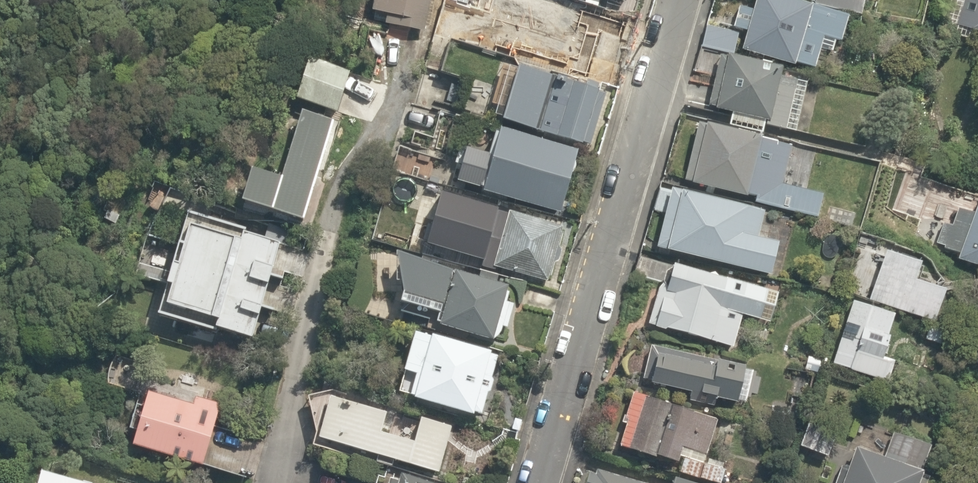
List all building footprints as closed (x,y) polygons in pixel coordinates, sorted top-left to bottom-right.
[(371,12),(382,13),(380,25),(421,29),(424,0),(372,0),(371,12)] [(794,66),(795,61),(813,66),(820,38),(840,43),(847,11),(799,0),(750,0),(747,13),(741,11),(738,27),(743,29),(738,53),(794,66)] [(953,30),(977,39),(977,0),(963,0),(953,30)] [(605,43),(612,17),(563,5),(560,20),(553,18),(551,27),(543,25),(540,37),(555,40),(549,63),(604,76),(612,44),(605,43)] [(737,31),(703,26),(699,49),(734,54),(737,31)] [(717,62),(708,107),(729,111),(726,126),(764,134),(777,66),(724,55),(723,63),(717,62)] [(346,70),(303,58),(291,99),(334,112),(346,70)] [(545,87),(547,79),(509,69),(495,121),(585,145),(599,93),(559,82),(557,90),(545,87)] [(496,89),(428,70),(417,111),(485,129),(496,89)] [(327,126),(297,114),(276,179),(247,169),(236,201),(298,220),(327,126)] [(746,200),(769,206),(766,218),(778,222),(781,209),(791,211),(827,220),(831,206),(822,204),(824,193),(781,183),(789,147),(701,126),(688,183),(746,197),(746,200)] [(461,146),(452,178),(480,186),(478,190),(558,212),(575,148),(496,127),(493,137),(484,135),(480,151),(461,146)] [(775,244),(755,240),(761,210),(668,193),(657,252),(749,270),(769,274),(775,244)] [(956,256),(955,260),(977,267),(977,202),(973,201),(969,214),(956,210),(942,251),(956,256)] [(496,251),(492,271),(547,283),(546,287),(563,291),(576,225),(473,204),(470,217),(463,215),(453,263),(478,269),(481,255),(485,256),(487,249),(496,251)] [(181,209),(155,316),(247,338),(255,309),(280,315),(285,296),(260,289),(264,277),(279,281),(282,272),(288,273),(295,246),(287,244),(289,236),(276,232),(262,229),(260,236),(243,232),(245,227),(181,209)] [(918,261),(865,247),(832,364),(863,372),(865,363),(878,367),(893,312),(932,323),(941,289),(912,282),(918,261)] [(512,306),(499,302),(504,283),(398,254),(386,299),(434,312),(430,327),(488,343),(489,337),(498,340),(500,330),(505,331),(512,306)] [(644,327),(731,348),(738,317),(768,324),(776,287),(652,258),(647,279),(655,280),(644,327)] [(409,330),(398,372),(410,374),(403,400),(479,418),(495,351),(409,330)] [(712,359),(711,364),(650,351),(643,385),(688,394),(687,402),(709,407),(711,399),(737,404),(743,373),(745,365),(712,359)] [(310,437),(372,456),(369,464),(389,470),(391,461),(435,474),(452,418),(327,381),(310,437)] [(190,398),(188,404),(140,389),(123,442),(196,466),(213,412),(216,406),(190,398)] [(675,465),(669,482),(706,482),(707,481),(712,482),(717,482),(722,466),(702,459),(715,422),(625,391),(608,442),(675,465)] [(818,416),(800,443),(823,459),(842,433),(818,416)] [(851,450),(842,482),(919,482),(930,444),(891,434),(885,459),(851,450)] [(593,470),(589,482),(636,482),(593,470)] [(37,471),(34,482),(83,482),(37,471)] [(371,475),(369,482),(389,482),(389,480),(371,475)]
